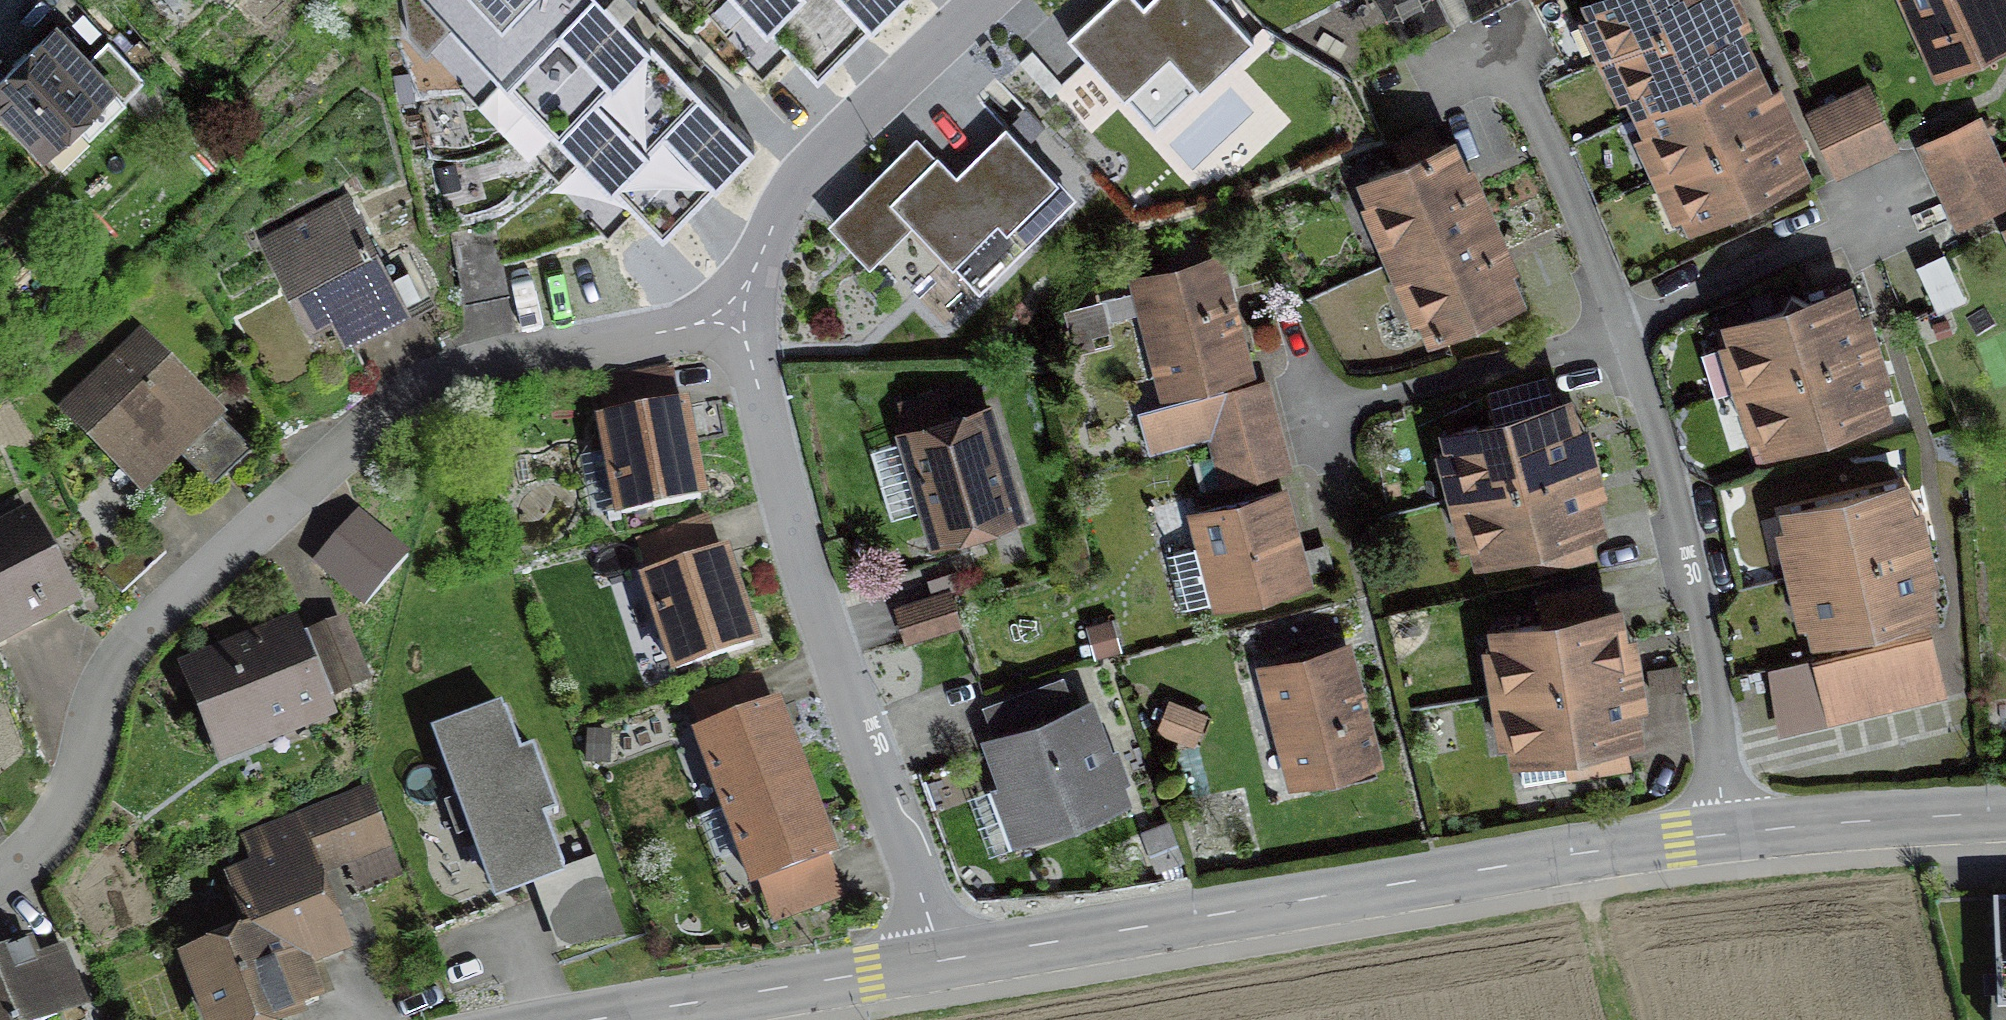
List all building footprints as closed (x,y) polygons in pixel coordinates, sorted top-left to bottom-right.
[(408,31),(420,43),(443,20),(662,236),(753,144),(629,20),(621,13),(634,0),(403,0),(408,31)] [(898,0),(739,0),(817,79),(898,0)] [(1065,32),(1157,126),(1255,31),(1225,0),(1147,0),(1142,5),(1138,0),(1098,0),(1065,32)] [(1721,0),(1595,0),(1591,1),(1612,49),(1722,2),(1721,0)] [(1939,92),(2005,64),(2005,0),(1901,0),(1939,92)] [(1612,49),(1634,101),(1744,54),(1722,2),(1612,49)] [(55,30),(0,83),(0,104),(57,163),(145,78),(108,39),(86,61),(55,30)] [(1659,171),(1778,123),(1757,71),(1638,120),(1659,171)] [(1870,90),(1840,103),(1864,161),(1895,148),(1870,90)] [(1837,172),(1864,161),(1840,103),(1813,114),(1837,172)] [(916,137),(828,218),(865,258),(910,217),(960,271),(1061,178),(1006,118),(948,172),(916,137)] [(1922,146),(1934,173),(1991,146),(1979,120),(1922,146)] [(1798,173),(1778,123),(1659,171),(1680,221),(1798,173)] [(1362,173),(1397,256),(1481,222),(1446,138),(1362,173)] [(1934,173),(1945,197),(2003,171),(1991,146),(1934,173)] [(2003,171),(1945,197),(1959,227),(2005,205),(2005,178),(2003,171)] [(379,260),(346,199),(267,241),(309,320),(353,297),(367,323),(429,291),(405,246),(379,260)] [(1514,302),(1481,222),(1397,256),(1431,336),(1514,302)] [(490,225),(452,234),(464,284),(502,275),(490,225)] [(1220,260),(1133,285),(1168,407),(1142,414),(1153,451),(1213,434),(1211,426),(1203,397),(1220,392),(1214,372),(1249,362),(1220,260)] [(1726,329),(1744,386),(1865,348),(1847,291),(1726,329)] [(213,485),(246,453),(140,342),(70,409),(136,478),(181,434),(183,454),(213,485)] [(1885,409),(1865,348),(1744,386),(1763,447),(1885,409)] [(1220,392),(1203,397),(1211,426),(1271,410),(1263,381),(1220,392)] [(682,405),(603,420),(621,513),(700,498),(682,405)] [(1455,436),(1470,493),(1585,462),(1570,405),(1455,436)] [(1030,526),(991,409),(900,439),(940,556),(1030,526)] [(1271,410),(1211,426),(1213,434),(1218,455),(1278,439),(1271,410)] [(1278,439),(1218,455),(1226,483),(1285,468),(1278,439)] [(1602,525),(1585,462),(1470,493),(1486,555),(1602,525)] [(1782,515),(1796,574),(1920,545),(1906,486),(1782,515)] [(1285,491),(1189,516),(1214,613),(1310,588),(1285,491)] [(69,596),(29,521),(0,536),(0,633),(69,596)] [(1934,608),(1920,545),(1796,574),(1810,637),(1934,608)] [(627,617),(646,675),(675,665),(676,669),(752,644),(722,553),(646,579),(656,608),(627,617)] [(964,634),(954,599),(893,618),(903,653),(964,634)] [(1498,625),(1511,694),(1627,673),(1614,604),(1498,625)] [(340,624),(312,635),(334,689),(362,678),(340,624)] [(224,750),(322,710),(289,629),(191,669),(224,750)] [(1929,630),(1775,663),(1788,724),(1943,691),(1929,630)] [(1352,657),(1234,685),(1263,808),(1381,781),(1352,657)] [(1643,764),(1627,673),(1511,694),(1527,784),(1643,764)] [(702,730),(730,809),(805,781),(778,703),(702,730)] [(1090,709),(987,745),(1026,856),(1130,820),(1090,709)] [(520,751),(505,710),(440,734),(499,892),(564,868),(545,817),(557,812),(533,747),(520,751)] [(831,853),(805,781),(730,809),(755,879),(831,853)] [(217,1019),(266,1019),(318,1000),(304,966),(342,951),(311,872),(388,841),(369,794),(245,843),(253,865),(233,873),(258,936),(194,961),(206,990),(197,994),(202,1008),(211,1004),(217,1019)] [(853,914),(831,853),(755,879),(777,941),(853,914)] [(57,1016),(26,942),(0,952),(0,1019),(46,1019),(57,1016)]
